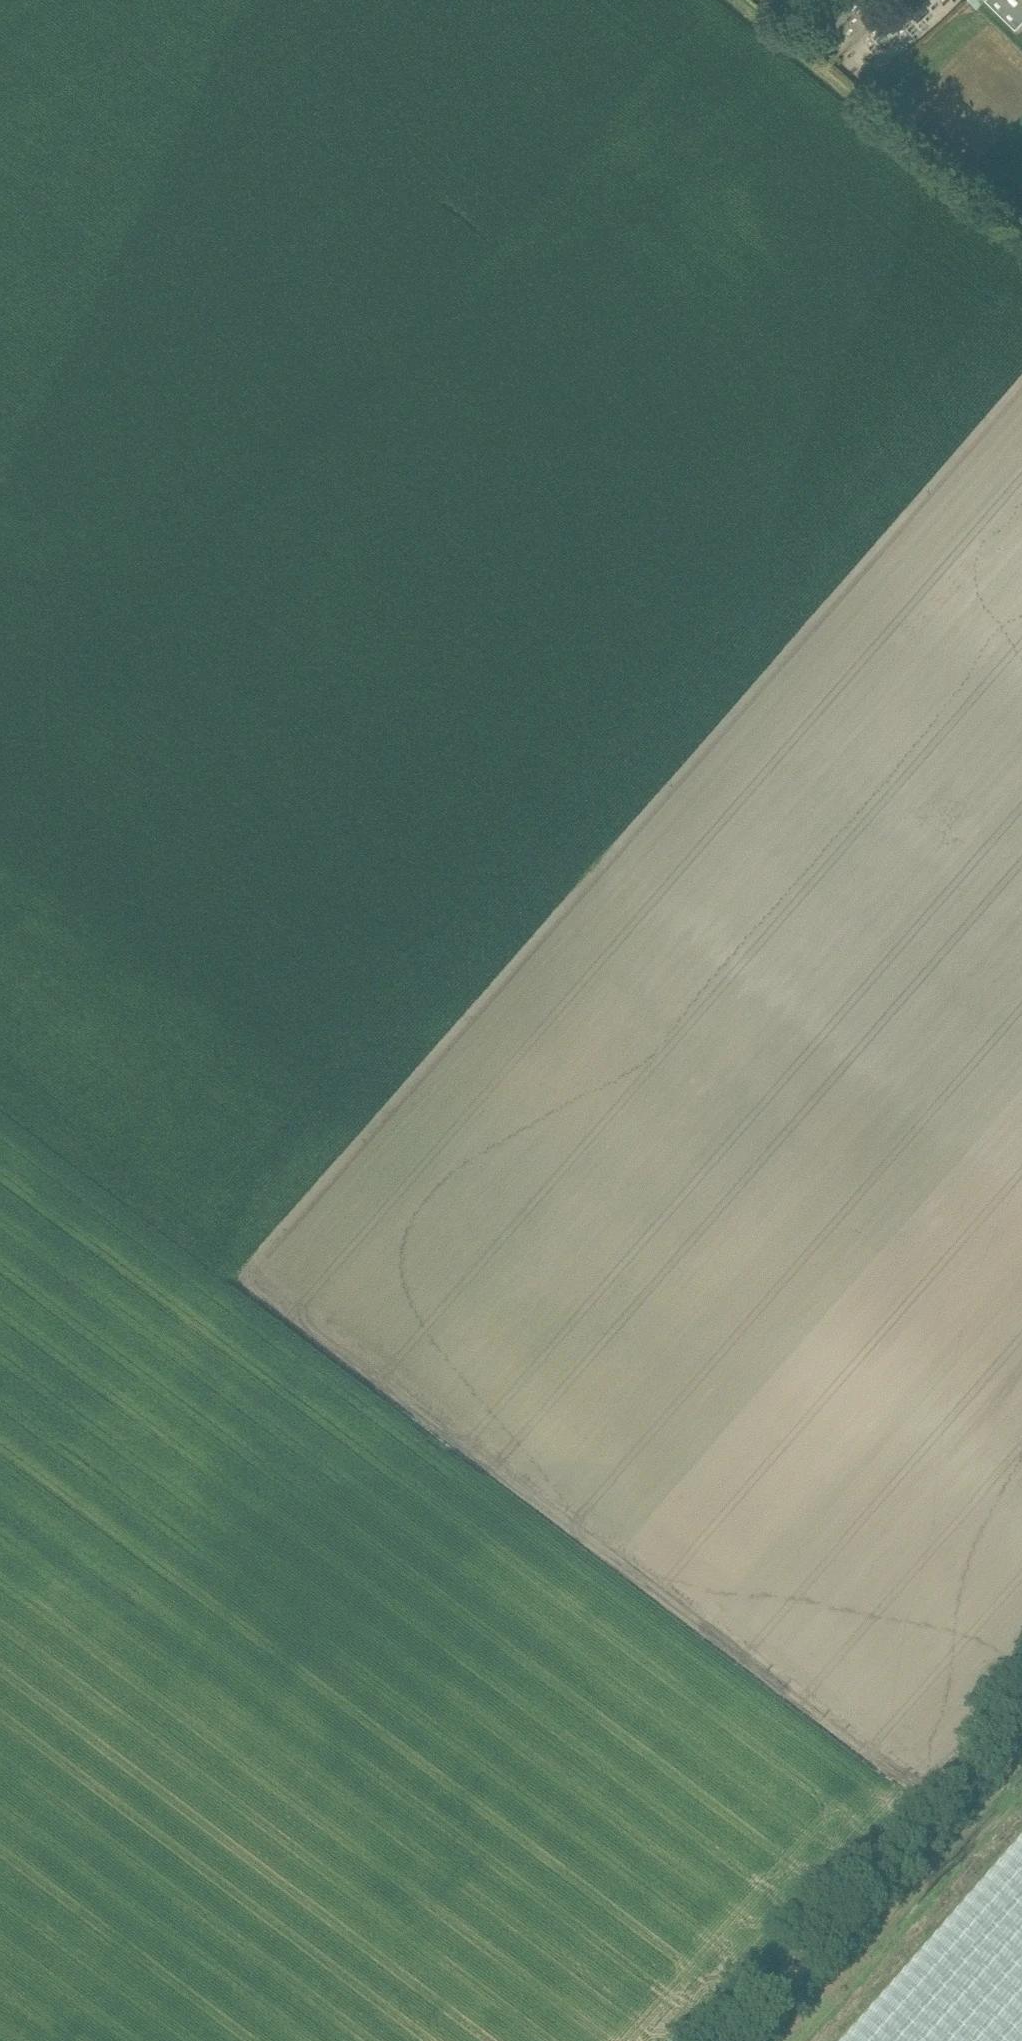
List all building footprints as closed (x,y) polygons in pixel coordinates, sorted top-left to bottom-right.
[(1016,28),(1021,22),(1021,0),(988,0),(1016,28)] [(850,2040),(1021,2040),(1021,1845),(850,2040)]
